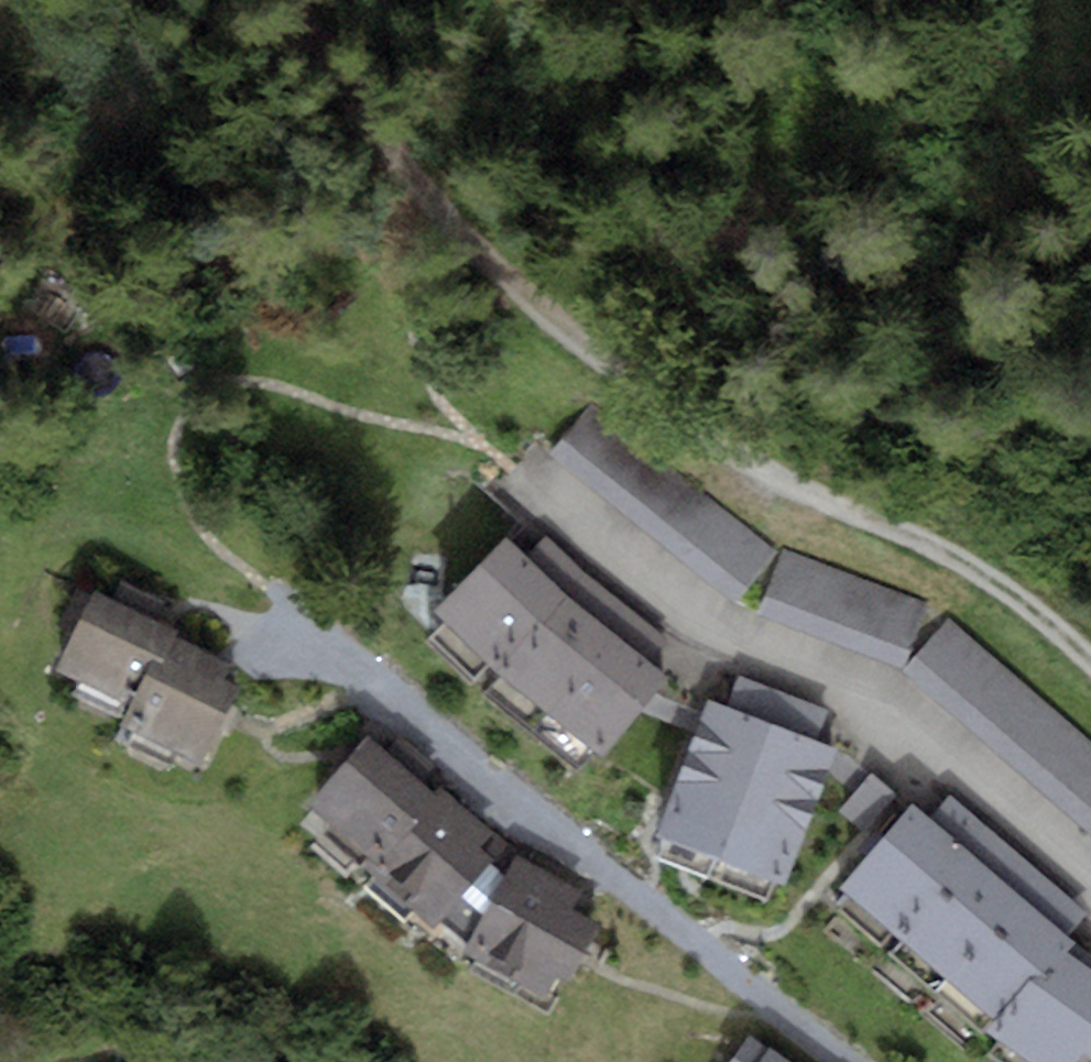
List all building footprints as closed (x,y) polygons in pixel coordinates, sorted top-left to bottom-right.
[(769,559),(590,425),(549,479),(728,613),(769,559)] [(513,549),(448,624),(615,766),(680,691),(513,549)] [(931,616),(789,556),(766,610),(908,670),(931,616)] [(165,653),(100,612),(73,667),(137,704),(165,653)] [(957,630),(916,675),(1090,831),(1090,750),(957,630)] [(142,726),(217,756),(234,710),(166,680),(142,726)] [(844,759),(723,714),(676,841),(798,885),(844,759)] [(314,800),(381,857),(427,820),(364,756),(314,800)] [(922,800),(854,891),(1013,1021),(1003,1040),(1036,1061),(1090,1061),(1090,964),(1078,955),(1090,934),(1090,931),(922,800)] [(379,865),(443,921),(487,877),(432,822),(379,865)] [(605,924),(524,874),(475,952),(556,1002),(605,924)]
